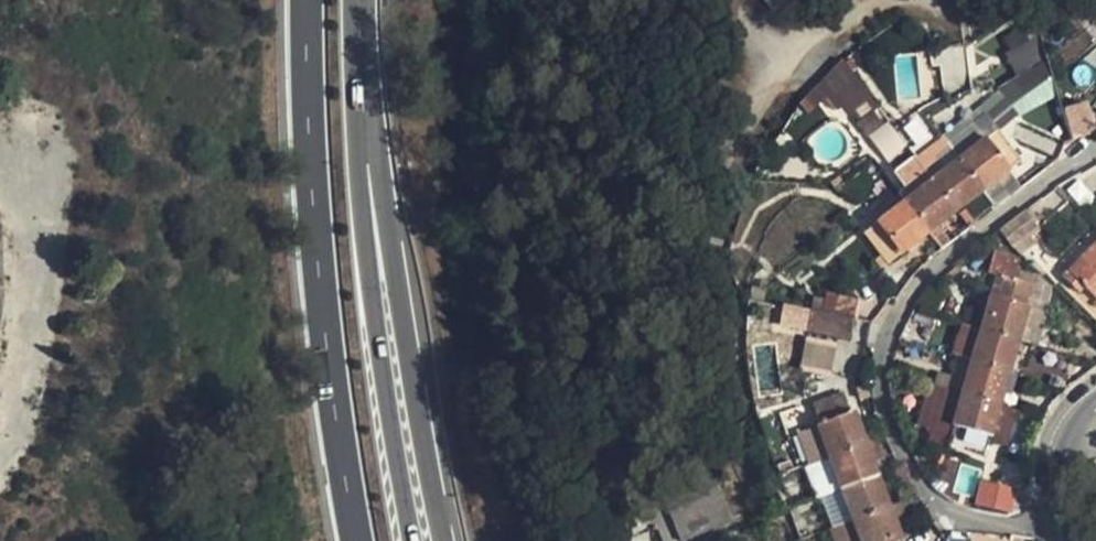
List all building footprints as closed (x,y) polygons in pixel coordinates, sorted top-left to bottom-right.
[(1004,55),(1017,79),(1047,62),(1038,35),(1004,55)] [(933,50),(940,106),(967,90),(962,45),(933,50)] [(817,95),(840,113),(842,115),(842,114),(861,93),(840,66),(817,95)] [(1051,77),(1062,112),(1082,105),(1076,89),(1061,74),(1051,77)] [(874,110),(861,93),(842,114),(843,116),(854,118),(858,123),(874,110)] [(802,114),(816,126),(825,114),(811,102),(802,114)] [(1082,105),(1062,112),(1069,133),(1072,140),(1092,133),(1082,105)] [(996,132),(1009,122),(997,107),(983,118),(996,132)] [(874,110),(858,123),(869,138),(886,126),(874,110)] [(956,138),(951,132),(940,141),(955,162),(996,132),(983,118),(956,138)] [(1031,152),(1009,122),(996,132),(1017,163),(1031,152)] [(996,132),(955,162),(979,192),(1017,163),(996,132)] [(940,141),(913,162),(928,183),(955,162),(940,141)] [(904,169),(920,189),(928,183),(913,162),(904,169)] [(955,162),(928,183),(952,213),(954,211),(979,192),(955,162)] [(992,208),(1030,180),(1017,163),(979,192),(989,205),(992,208)] [(903,201),(927,231),(952,213),(928,183),(920,189),(903,201)] [(989,205),(979,192),(954,211),(957,214),(961,212),(968,221),(989,205)] [(901,252),(927,231),(903,201),(877,221),(901,252)] [(940,249),(965,230),(952,213),(927,231),(940,249)] [(1037,228),(1023,214),(999,232),(1017,249),(1037,228)] [(871,226),(895,257),(901,252),(877,221),(871,226)] [(1067,272),(1095,297),(1095,242),(1067,272)] [(994,256),(988,277),(998,279),(998,277),(1013,281),(1015,273),(1018,263),(994,256)] [(1015,273),(1013,281),(1032,287),(1035,278),(1015,273)] [(981,333),(1015,342),(1024,313),(1032,287),(1013,281),(998,277),(998,279),(981,333)] [(1032,287),(1024,313),(1037,317),(1045,291),(1032,287)] [(823,297),(820,315),(852,320),(855,302),(823,297)] [(1037,317),(1024,313),(1015,342),(1029,346),(1037,318),(1037,317)] [(848,342),(852,320),(820,315),(809,314),(806,336),(848,342)] [(966,328),(957,358),(972,363),(981,333),(966,328)] [(981,333),(972,363),(1007,372),(1015,342),(981,333)] [(940,371),(935,386),(963,395),(972,363),(957,358),(951,375),(940,371)] [(972,363),(963,395),(997,405),(1007,372),(972,363)] [(1007,442),(1016,411),(997,405),(963,395),(935,386),(932,385),(920,427),(931,430),(928,439),(982,456),(988,436),(1007,442)] [(805,411),(813,430),(845,417),(836,397),(805,411)] [(845,417),(813,430),(825,460),(861,445),(849,415),(845,417)] [(812,465),(825,460),(813,430),(799,436),(812,465)] [(884,473),(871,442),(861,445),(874,477),(884,473)] [(825,460),(838,491),(874,477),(861,445),(825,460)] [(813,500),(817,498),(838,491),(825,460),(812,465),(802,469),(813,500)] [(715,476),(664,495),(669,506),(672,517),(724,499),(715,476)] [(850,521),(886,507),(874,477),(838,491),(850,521)] [(1005,515),(1009,494),(993,491),(976,488),(972,510),(1005,515)] [(817,498),(828,529),(850,521),(838,491),(817,498)] [(672,517),(681,540),(687,540),(733,524),(724,499),(672,517)] [(905,525),(896,503),(886,507),(894,530),(905,525)] [(894,530),(886,507),(850,521),(858,540),(899,540),(894,530)] [(850,521),(828,529),(833,540),(858,540),(850,521)]
